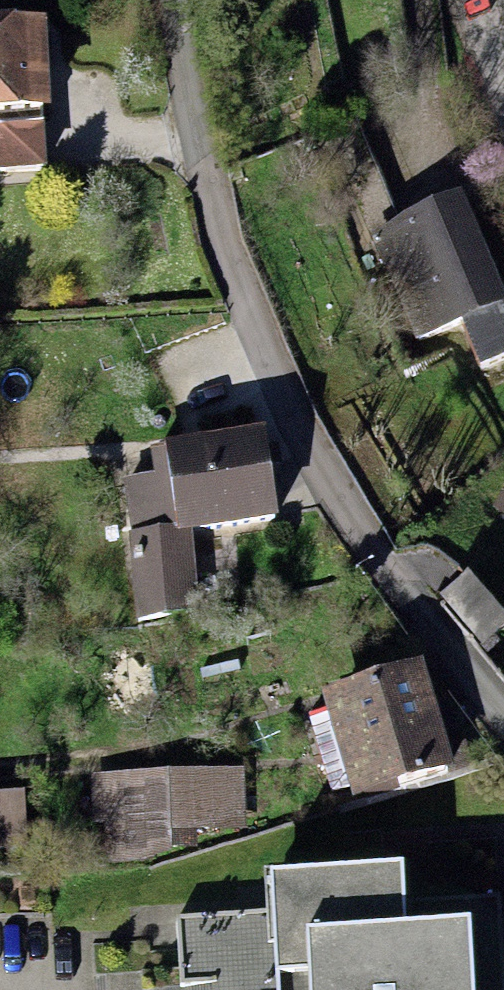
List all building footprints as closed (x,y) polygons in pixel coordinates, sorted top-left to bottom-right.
[(0,41),(0,126),(35,126),(46,126),(45,41),(0,41)] [(0,126),(0,176),(35,176),(35,126),(0,126)] [(322,147),(369,256),(385,249),(428,346),(472,326),(494,375),(503,371),(503,293),(461,196),(401,222),(361,130),(322,147)] [(263,441),(155,452),(156,475),(125,478),(130,532),(128,532),(135,621),(199,609),(192,537),(272,524),(263,441)] [(480,646),(503,628),(503,618),(470,573),(441,595),(480,646)] [(424,661),(324,690),(325,694),(302,701),(327,785),(354,778),(355,781),(394,770),(397,780),(476,757),(470,737),(448,744),(444,730),(456,727),(448,699),(436,703),(424,661)] [(177,775),(94,777),(96,857),(168,856),(196,846),(196,809),(177,810),(177,775)] [(0,797),(0,837),(24,835),(21,795),(0,797)] [(410,887),(270,894),(272,925),(181,930),(184,989),(503,989),(496,849),(408,853),(410,887)]
